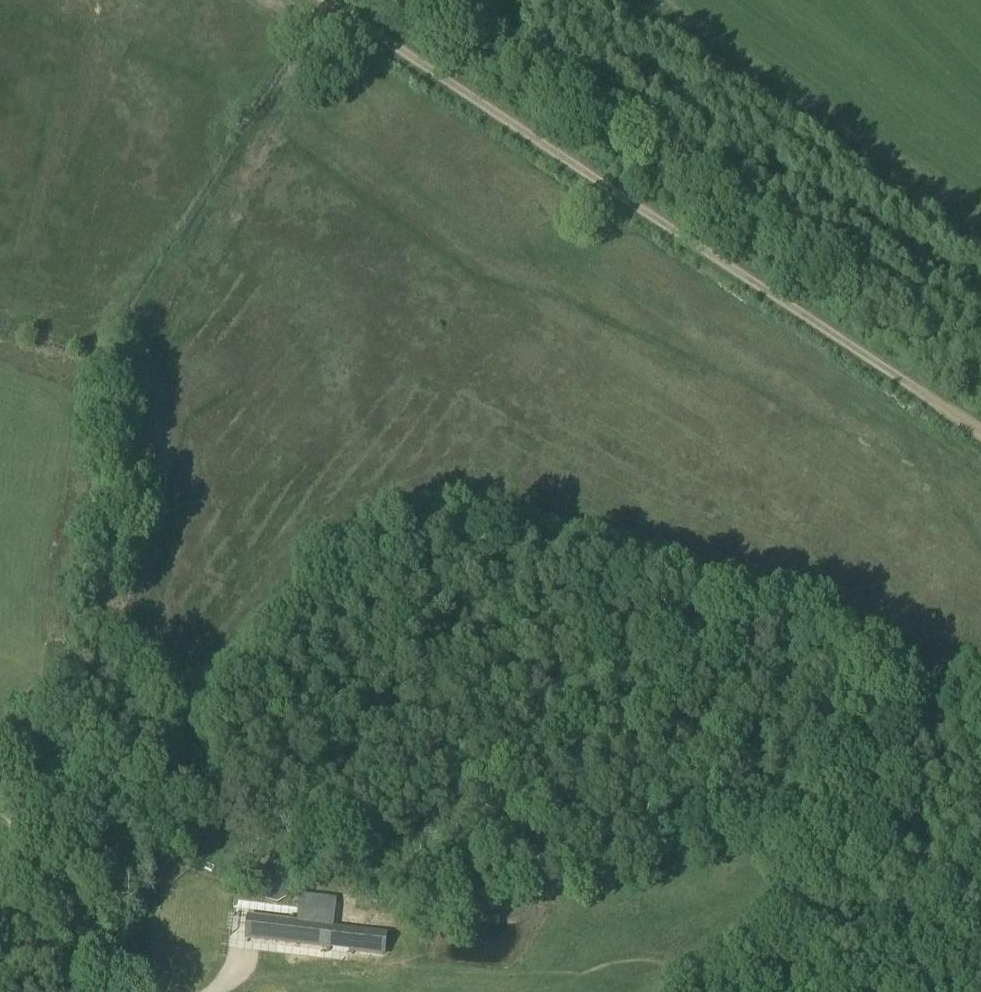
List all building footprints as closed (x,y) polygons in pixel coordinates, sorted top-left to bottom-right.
[(278,905),(294,896),(298,878),(289,862),(270,858),(254,868),(251,886),(262,901),(278,905)] [(330,927),(332,899),(303,896),(300,918),(300,922),(288,920),(249,916),(246,940),(327,949),(327,947),(344,949),(344,952),(387,957),(390,933),(330,927)]
